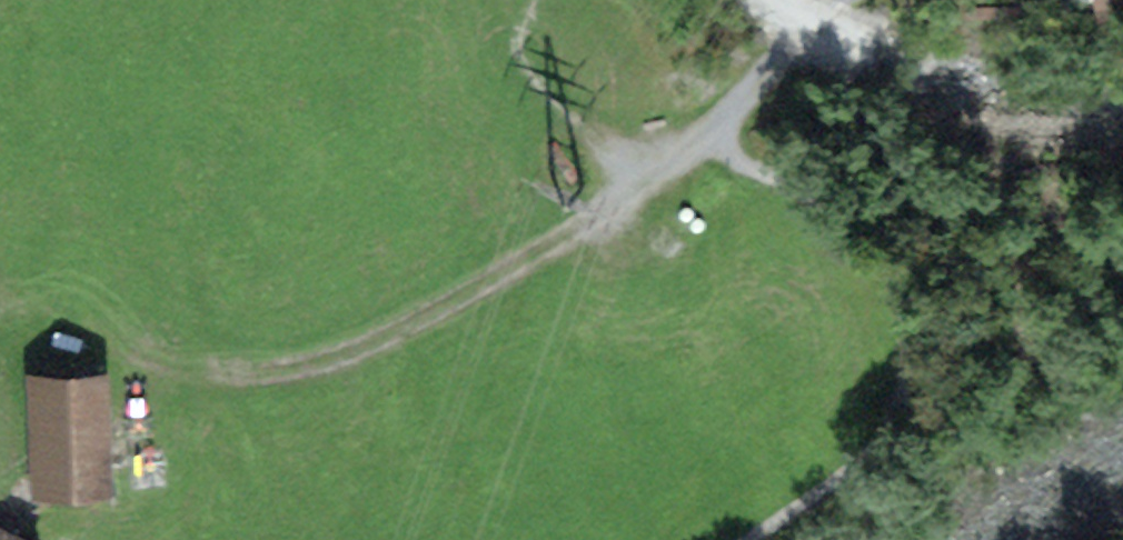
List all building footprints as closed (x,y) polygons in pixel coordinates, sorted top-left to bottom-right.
[(117,351),(25,359),(36,492),(128,485),(117,351)] [(58,534),(0,510),(0,539),(56,539),(58,534)]
